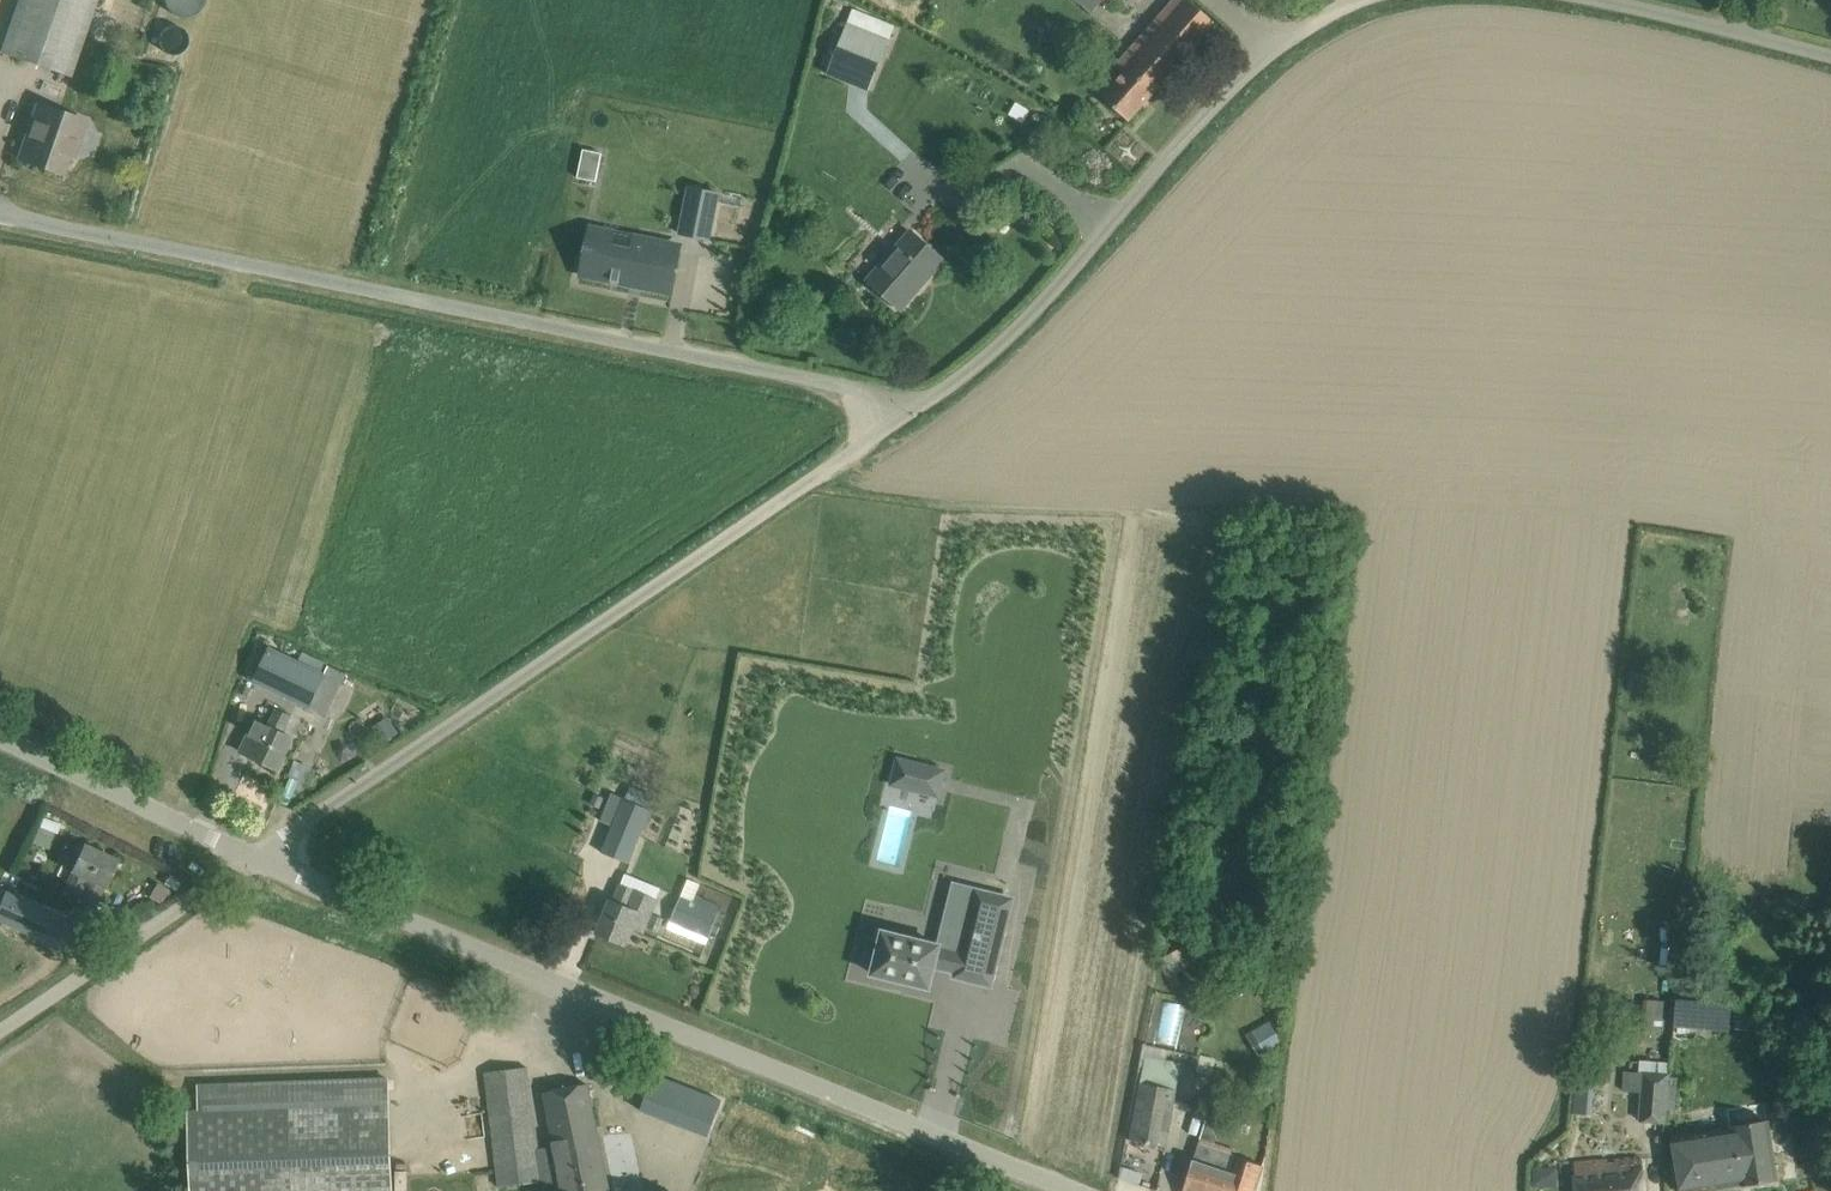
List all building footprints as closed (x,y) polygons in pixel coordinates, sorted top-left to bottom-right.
[(70,76),(96,0),(20,0),(2,52),(70,76)] [(164,1),(166,5),(168,9),(171,12),(174,15),(178,16),(183,17),(187,17),(191,16),(195,15),(199,12),(202,9),(204,5),(206,1),(206,0),(164,0),(164,1)] [(1125,73),(1103,97),(1111,104),(1129,120),(1216,22),(1198,6),(1190,0),(1175,0),(1117,66),(1125,73)] [(851,23),(829,75),(869,91),(890,40),(851,23)] [(160,35),(159,40),(160,44),(161,49),(165,52),(169,54),(174,55),(178,54),(182,52),(186,49),(188,44),(188,40),(188,35),(186,31),(182,28),(178,26),(174,25),(169,26),(165,28),(162,31),(160,35)] [(25,161),(64,174),(74,144),(78,145),(86,121),(37,105),(31,122),(37,124),(25,161)] [(603,153),(584,149),(578,178),(597,182),(603,153)] [(690,187),(681,234),(709,240),(718,193),(690,187)] [(868,281),(901,309),(945,260),(912,231),(868,281)] [(589,240),(582,273),(643,285),(643,287),(671,292),(679,253),(635,244),(634,250),(589,240)] [(255,681),(309,707),(325,674),(271,649),(255,681)] [(283,733),(291,716),(277,709),(270,724),(257,719),(241,752),(279,770),(294,738),(283,733)] [(394,725),(378,735),(384,743),(400,733),(394,725)] [(366,763),(360,767),(363,772),(369,767),(366,763)] [(926,765),(920,792),(938,797),(945,770),(926,765)] [(601,855),(629,864),(653,799),(628,790),(624,802),(611,797),(601,825),(611,829),(601,855)] [(595,794),(590,804),(600,809),(605,798),(595,794)] [(44,817),(40,826),(55,832),(58,833),(61,824),(44,817)] [(84,844),(63,888),(78,895),(86,877),(105,886),(117,860),(84,844)] [(170,875),(165,883),(176,890),(181,882),(170,875)] [(700,883),(688,878),(671,921),(710,936),(722,905),(695,894),(700,883)] [(158,883),(150,896),(160,903),(161,903),(162,901),(169,890),(158,883)] [(0,892),(0,916),(47,938),(59,912),(3,886),(0,892)] [(611,900),(597,933),(626,944),(633,927),(644,931),(657,900),(621,886),(615,902),(611,900)] [(44,888),(38,900),(51,906),(56,897),(57,894),(44,888)] [(869,942),(864,962),(875,964),(873,973),(929,987),(934,965),(957,971),(955,976),(991,985),(1012,899),(977,890),(960,958),(937,953),(938,950),(882,936),(880,945),(869,942)] [(1177,973),(1167,978),(1173,989),(1182,983),(1177,973)] [(1670,998),(1670,1026),(1726,1027),(1726,1000),(1670,998)] [(1177,1040),(1183,1005),(1164,1001),(1157,1036),(1177,1040)] [(1642,1030),(1662,1032),(1664,1003),(1644,1001),(1642,1030)] [(1736,1004),(1734,1030),(1760,1032),(1763,1006),(1736,1004)] [(1269,1023),(1248,1035),(1260,1054),(1281,1042),(1269,1023)] [(1143,1073),(1131,1140),(1166,1146),(1181,1064),(1146,1057),(1143,1073)] [(564,1190),(610,1190),(588,1084),(545,1092),(556,1145),(539,1149),(528,1067),(486,1072),(500,1187),(562,1179),(564,1190)] [(1644,1070),(1638,1119),(1664,1122),(1669,1073),(1644,1070)] [(192,1110),(194,1190),(392,1190),(387,1078),(201,1085),(202,1110),(192,1110)] [(1262,1165),(1234,1156),(1236,1151),(1214,1144),(1217,1138),(1210,1120),(1207,1119),(1194,1159),(1184,1190),(1253,1190),(1262,1165)] [(1672,1136),(1681,1190),(1699,1190),(1742,1184),(1743,1185),(1777,1179),(1768,1121),(1672,1136)] [(1576,1190),(1642,1190),(1639,1158),(1637,1158),(1637,1156),(1574,1161),(1576,1190)] [(1547,1182),(1547,1167),(1533,1167),(1533,1182),(1547,1182)]
